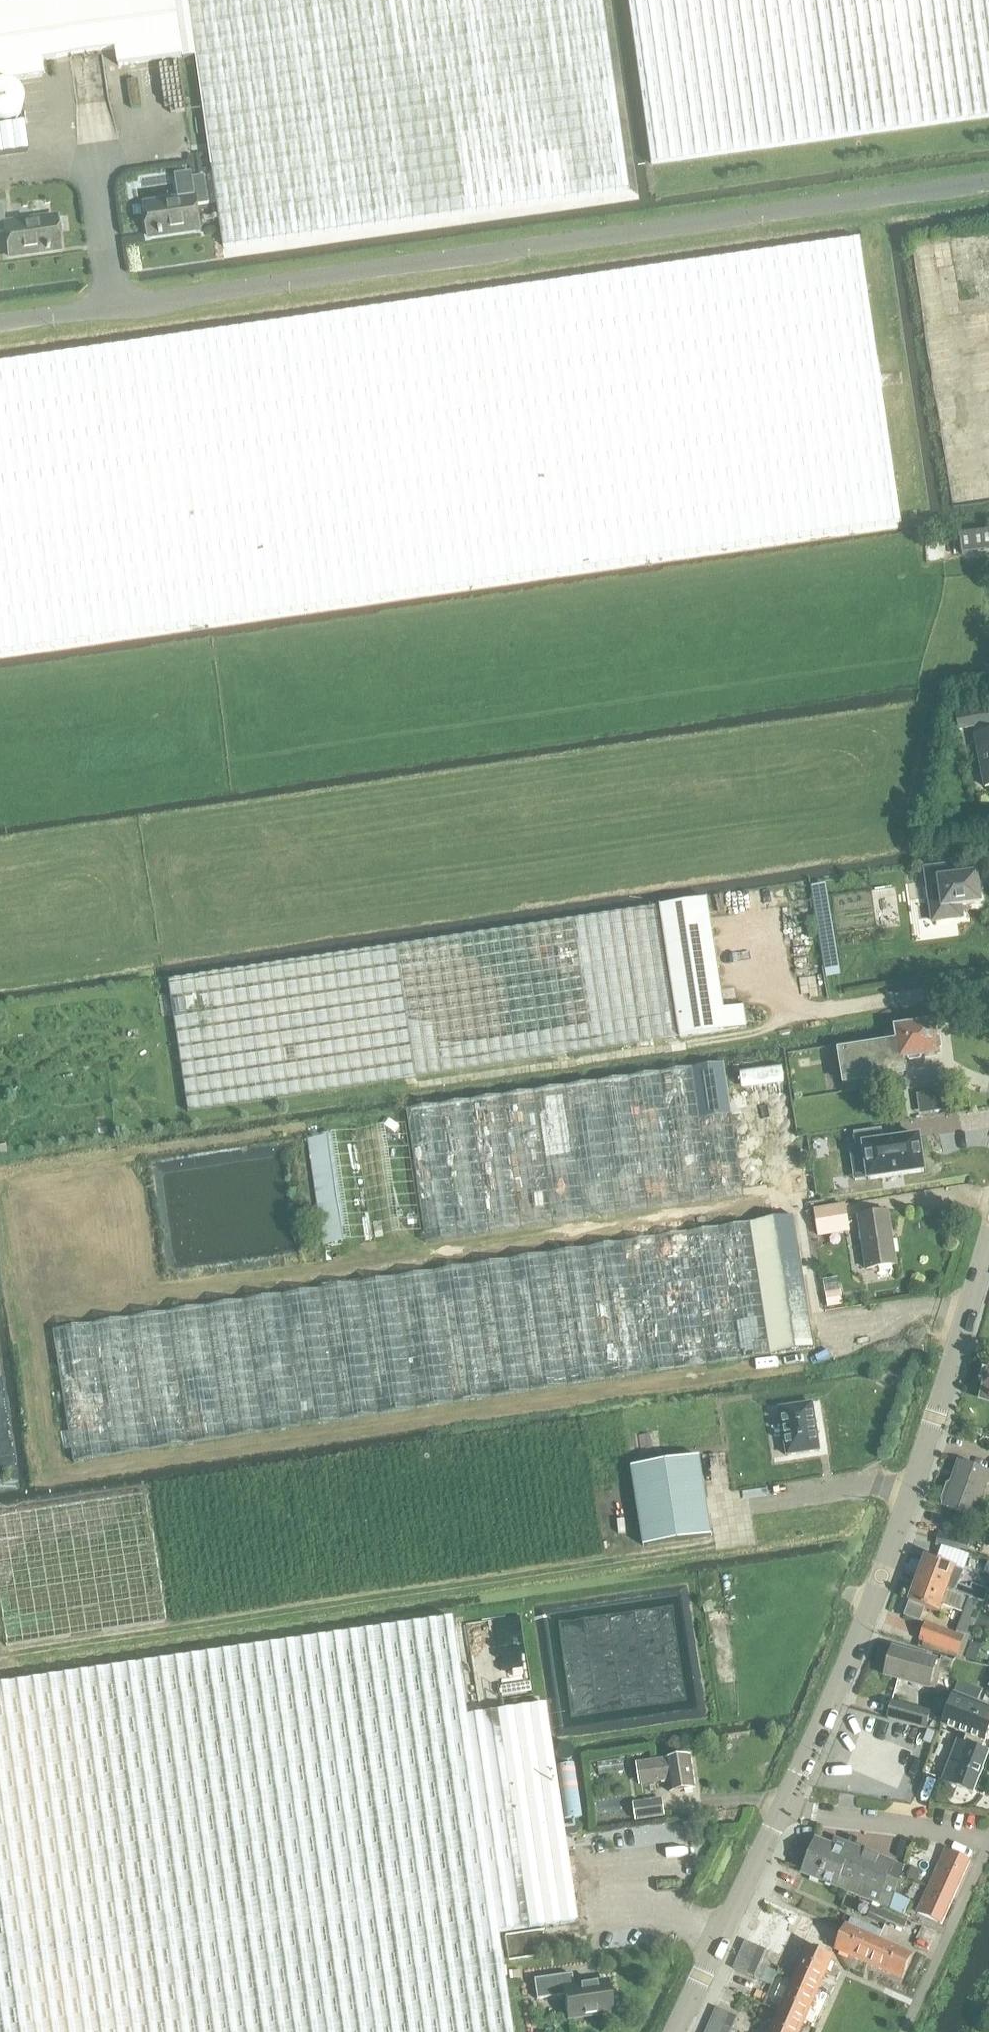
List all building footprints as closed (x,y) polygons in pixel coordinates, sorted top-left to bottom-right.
[(119,65),(183,56),(175,0),(13,0),(0,2),(0,82),(42,76),(40,60),(117,49),(119,65)] [(183,56),(184,58),(196,56),(223,246),(630,188),(603,0),(175,0),(183,56)] [(651,164),(988,117),(988,0),(628,0),(651,164)] [(0,124),(0,152),(27,150),(25,122),(0,124)] [(197,205),(209,203),(205,175),(193,177),(195,196),(144,204),(149,236),(201,228),(197,205)] [(9,256),(60,248),(56,216),(5,223),(2,204),(0,204),(0,232),(5,232),(9,256)] [(0,364),(0,653),(901,521),(860,239),(0,364)] [(960,534),(962,553),(988,550),(988,531),(960,534)] [(987,710),(955,717),(958,730),(988,723),(988,721),(987,710)] [(974,734),(984,788),(988,787),(988,731),(974,734)] [(927,869),(933,921),(963,917),(962,905),(982,902),(978,874),(958,877),(956,865),(927,869)] [(169,981),(188,1112),(746,1028),(743,1007),(724,1010),(707,900),(396,947),(169,981)] [(938,1055),(934,1022),(894,1028),(896,1041),(838,1050),(843,1084),(905,1075),(902,1060),(938,1055)] [(724,1064),(407,1111),(426,1242),(743,1196),(724,1064)] [(743,1084),(786,1079),(784,1064),(741,1069),(743,1084)] [(940,1087),(918,1091),(921,1110),(944,1106),(940,1087)] [(881,1130),(855,1134),(857,1146),(857,1147),(864,1146),(869,1179),(869,1180),(924,1172),(919,1137),(883,1142),(881,1130)] [(849,1232),(845,1205),(813,1209),(817,1237),(849,1232)] [(896,1264),(888,1212),(857,1217),(865,1269),(896,1264)] [(55,1331),(74,1462),(814,1348),(794,1217),(750,1223),(55,1331)] [(827,1291),(829,1305),(844,1302),(841,1288),(827,1291)] [(987,1379),(982,1383),(981,1389),(982,1394),(982,1396),(988,1399),(988,1373),(987,1379)] [(813,1403),(780,1408),(787,1456),(820,1451),(813,1403)] [(699,1457),(632,1467),(644,1546),(712,1536),(699,1457)] [(941,1497),(943,1502),(945,1503),(944,1505),(975,1516),(988,1476),(988,1471),(960,1461),(953,1482),(950,1482),(945,1484),(941,1497)] [(941,1531),(936,1546),(955,1551),(960,1537),(941,1531)] [(917,1579),(984,1603),(988,1590),(952,1576),(956,1567),(926,1556),(917,1579)] [(972,1637),(984,1603),(917,1579),(904,1615),(920,1621),(925,1607),(939,1612),(942,1604),(964,1612),(957,1634),(926,1623),(920,1639),(958,1653),(956,1657),(964,1660),(965,1658),(970,1642),(972,1637)] [(988,1633),(988,1616),(981,1613),(975,1628),(988,1633)] [(450,1617),(0,1683),(0,2031),(512,2031),(497,1932),(465,1715),(450,1617)] [(981,1646),(970,1642),(965,1658),(976,1662),(981,1646)] [(943,1657),(941,1661),(893,1647),(886,1673),(936,1687),(940,1672),(950,1675),(955,1660),(943,1657)] [(959,1681),(954,1693),(977,1701),(981,1690),(959,1681)] [(977,1701),(954,1693),(943,1723),(967,1732),(964,1742),(958,1739),(943,1779),(974,1791),(988,1752),(979,1748),(982,1738),(984,1739),(988,1726),(988,1706),(977,1701)] [(893,1700),(888,1717),(926,1727),(930,1711),(893,1700)] [(544,1703),(465,1715),(497,1932),(576,1920),(544,1703)] [(639,1785),(668,1780),(669,1792),(695,1788),(690,1756),(636,1764),(639,1785)] [(569,1815),(581,1814),(574,1761),(562,1762),(569,1815)] [(664,1816),(661,1800),(633,1804),(635,1820),(664,1816)] [(803,1873),(802,1875),(835,1887),(835,1888),(863,1899),(887,1909),(905,1865),(891,1860),(841,1841),(834,1838),(831,1846),(815,1840),(803,1873)] [(947,1850),(936,1873),(929,1887),(953,1898),(970,1861),(947,1850)] [(924,1871),(912,1866),(907,1878),(919,1882),(924,1871)] [(941,1923),(953,1898),(929,1887),(918,1912),(941,1923)] [(908,1901),(893,1895),(887,1909),(903,1915),(908,1901)] [(889,1914),(872,1906),(869,1912),(887,1920),(889,1914)] [(907,1922),(889,1914),(887,1920),(904,1928),(907,1922)] [(835,1949),(837,1949),(868,1963),(878,1939),(846,1924),(835,1949)] [(912,1954),(878,1939),(868,1963),(901,1978),(912,1954)] [(746,1941),(740,1955),(761,1965),(767,1951),(746,1941)] [(831,1957),(808,1947),(793,1980),(817,1990),(831,1957)] [(755,1978),(761,1965),(740,1955),(734,1968),(755,1978)] [(571,1973),(533,1979),(536,1999),(564,1995),(567,2018),(611,2012),(610,2004),(611,1998),(610,1993),(608,1988),(607,1980),(572,1985),(571,1973)] [(802,2023),(817,1990),(793,1980),(779,2012),(802,2023)] [(717,2008),(711,2021),(732,2030),(737,2017),(717,2008)] [(770,2031),(798,2031),(802,2023),(779,2012),(770,2031)] [(732,2030),(711,2021),(706,2031),(731,2031),(732,2030)]
